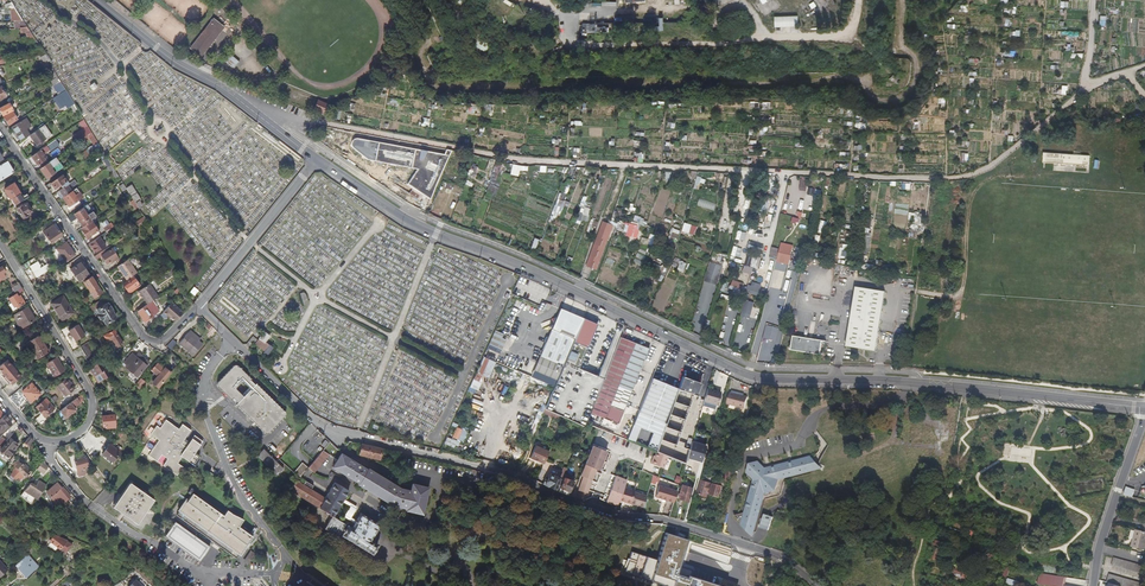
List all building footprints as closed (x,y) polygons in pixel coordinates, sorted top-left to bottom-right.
[(579,9),(579,2),(563,2),(563,9),(566,9),(566,12),(567,12),(568,13),(576,12),(576,9),(579,9)] [(15,8),(8,8),(9,22),(15,21),(24,21),(15,8)] [(548,29),(548,15),(527,12),(525,27),(548,29)] [(798,26),(798,16),(775,17),(775,27),(798,26)] [(225,28),(215,20),(191,47),(201,55),(225,28)] [(601,24),(585,24),(585,34),(592,34),(594,32),(664,31),(664,23),(646,23),(646,25),(633,25),(633,23),(614,23),(614,25),(601,25),(601,24)] [(37,41),(28,27),(20,28),(21,33),(25,32),(32,42),(37,41)] [(485,52),(489,43),(478,38),(474,47),(485,52)] [(234,69),(239,62),(229,54),(224,60),(234,69)] [(57,76),(52,69),(48,71),(53,79),(57,76)] [(91,91),(97,88),(93,82),(88,85),(91,91)] [(65,90),(60,94),(69,108),(71,106),(74,104),(65,90)] [(317,111),(325,115),(328,106),(319,102),(317,111)] [(0,107),(0,112),(2,116),(12,110),(8,103),(0,107)] [(330,118),(334,119),(339,110),(335,108),(330,118)] [(12,112),(3,117),(8,125),(16,119),(12,112)] [(421,117),(420,126),(429,127),(430,118),(421,117)] [(12,128),(20,141),(29,135),(26,130),(30,127),(25,119),(12,128)] [(72,134),(77,142),(80,140),(78,137),(90,129),(87,125),(84,120),(81,122),(84,127),(72,134)] [(37,146),(52,136),(44,125),(29,135),(37,146)] [(763,131),(768,131),(767,126),(759,127),(760,135),(764,134),(763,131)] [(78,137),(80,140),(92,132),(90,129),(78,137)] [(322,133),(319,140),(325,144),(329,137),(322,133)] [(436,179),(448,156),(356,138),(353,140),(351,142),(350,145),(366,158),(416,169),(407,184),(429,199),(436,179)] [(48,145),(31,156),(37,165),(48,158),(45,154),(51,149),(48,145)] [(87,150),(81,152),(84,159),(90,156),(87,150)] [(1090,164),(1090,155),(1044,152),(1044,162),(1086,165),(1087,164),(1090,164)] [(51,160),(39,168),(45,178),(56,170),(53,166),(55,165),(51,160)] [(12,172),(6,161),(4,162),(0,165),(0,180),(12,172)] [(112,165),(108,168),(111,173),(112,172),(114,175),(117,173),(112,165)] [(500,183),(495,180),(497,176),(493,174),(497,166),(495,165),(487,182),(497,187),(500,183)] [(518,170),(527,171),(527,166),(511,165),(510,175),(518,176),(518,170)] [(63,174),(49,183),(54,191),(60,186),(61,187),(67,184),(66,182),(63,179),(65,177),(63,174)] [(799,191),(807,191),(807,177),(800,177),(799,191)] [(4,190),(10,200),(10,199),(19,194),(13,184),(4,190)] [(67,184),(61,187),(62,189),(59,191),(63,198),(71,192),(67,185),(68,185),(67,184)] [(559,199),(564,200),(567,187),(562,186),(559,199)] [(63,198),(62,198),(68,207),(67,208),(70,213),(80,205),(77,201),(82,198),(79,193),(74,197),(71,192),(63,198)] [(14,205),(27,197),(26,194),(23,195),(19,194),(10,199),(14,205)] [(580,221),(587,222),(590,204),(587,203),(588,197),(581,196),(579,206),(578,206),(575,224),(579,224),(580,221)] [(138,207),(141,212),(144,210),(141,207),(142,206),(139,202),(136,198),(133,200),(138,207)] [(557,223),(563,204),(567,205),(568,202),(556,198),(549,220),(557,223)] [(697,206),(714,211),(716,203),(699,198),(697,206)] [(22,220),(27,216),(26,215),(31,212),(26,203),(21,206),(20,205),(15,208),(22,220)] [(742,214),(743,206),(735,205),(734,213),(742,214)] [(86,206),(67,218),(70,223),(77,219),(82,227),(91,222),(90,220),(95,217),(92,212),(87,215),(85,213),(89,210),(86,206)] [(633,223),(644,225),(645,218),(634,216),(633,223)] [(134,222),(137,227),(146,222),(143,217),(134,222)] [(591,219),(587,231),(593,233),(597,221),(591,219)] [(823,233),(826,222),(820,220),(817,232),(823,233)] [(592,269),(596,270),(614,224),(604,221),(586,267),(591,268),(592,270),(592,269)] [(91,222),(82,227),(80,229),(87,239),(91,236),(92,238),(99,233),(91,222)] [(106,232),(113,228),(110,223),(103,228),(106,232)] [(684,223),(681,232),(695,236),(697,226),(684,223)] [(625,238),(638,238),(639,224),(625,224),(625,238)] [(55,245),(63,240),(57,230),(56,231),(52,226),(42,232),(50,243),(53,241),(55,245)] [(678,236),(680,231),(671,228),(669,233),(678,236)] [(6,241),(9,247),(16,242),(13,237),(6,241)] [(99,237),(89,244),(95,253),(105,246),(99,237)] [(533,238),(530,250),(535,251),(539,239),(533,238)] [(758,269),(764,245),(749,241),(748,249),(752,250),(747,266),(758,269)] [(65,242),(55,248),(61,257),(57,260),(60,264),(74,255),(65,242)] [(770,287),(782,289),(792,245),(780,242),(770,287)] [(843,259),(846,246),(841,245),(838,258),(843,259)] [(94,257),(96,260),(101,257),(106,265),(111,261),(112,263),(114,262),(115,263),(119,260),(111,249),(108,251),(107,249),(94,257)] [(126,281),(136,274),(127,260),(119,266),(122,271),(120,272),(126,281)] [(21,266),(23,270),(31,265),(29,261),(21,266)] [(677,268),(683,271),(687,263),(681,261),(677,268)] [(78,283),(89,276),(79,262),(69,269),(78,283)] [(710,262),(704,281),(717,285),(723,266),(710,262)] [(90,277),(82,282),(86,288),(88,291),(95,287),(93,283),(94,283),(90,277)] [(132,278),(123,284),(128,293),(138,286),(132,278)] [(834,285),(843,286),(844,279),(835,278),(834,285)] [(733,280),(730,288),(741,292),(744,283),(733,280)] [(766,291),(760,289),(762,284),(750,281),(747,293),(765,297),(766,291)] [(21,288),(19,284),(12,288),(15,292),(21,288)] [(147,305),(158,298),(149,284),(138,292),(147,305)] [(845,346),(874,350),(884,290),(855,286),(845,346)] [(298,294),(303,305),(308,303),(303,292),(298,294)] [(16,307),(17,308),(25,304),(21,297),(19,298),(16,294),(8,299),(14,308),(16,307)] [(63,297),(52,304),(62,321),(74,314),(63,297)] [(175,321),(184,313),(173,300),(164,311),(168,315),(169,314),(171,316),(175,321)] [(750,319),(753,302),(744,300),(741,317),(750,319)] [(106,305),(105,303),(95,309),(98,315),(101,320),(104,324),(115,318),(111,311),(108,305),(108,306),(107,304),(106,305)] [(146,306),(137,312),(145,323),(153,317),(146,306)] [(27,307),(13,316),(21,329),(35,320),(27,307)] [(555,362),(563,366),(583,319),(560,309),(556,318),(552,320),(553,324),(550,326),(551,330),(534,369),(549,376),(555,362)] [(590,413),(593,406),(607,370),(602,368),(598,376),(576,366),(584,347),(587,348),(597,324),(584,318),(583,319),(563,366),(554,386),(553,389),(544,410),(559,416),(584,427),(590,413)] [(763,336),(776,340),(780,327),(767,323),(763,336)] [(78,325),(68,331),(75,342),(84,335),(78,325)] [(113,330),(104,336),(107,343),(112,340),(116,348),(122,344),(113,330)] [(199,341),(200,339),(190,330),(188,332),(199,341)] [(495,330),(489,345),(502,350),(506,340),(502,338),(504,334),(495,330)] [(179,344),(189,353),(199,341),(188,332),(179,344)] [(264,332),(255,344),(267,354),(272,348),(269,346),(268,347),(264,343),(269,337),(264,332)] [(39,335),(27,342),(37,359),(49,352),(39,335)] [(789,351),(818,355),(821,341),(791,336),(789,351)] [(618,425),(626,404),(648,349),(621,337),(607,370),(593,406),(590,413),(603,419),(600,425),(615,431),(617,426),(611,424),(612,422),(618,425)] [(199,341),(189,353),(192,356),(202,345),(199,341)] [(87,350),(84,345),(77,350),(80,354),(87,350)] [(131,354),(123,363),(126,366),(125,368),(136,377),(145,366),(131,354)] [(496,362),(483,357),(468,391),(475,395),(480,383),(479,382),(483,376),(489,378),(496,362)] [(64,370),(56,358),(46,364),(54,377),(64,370)] [(8,396),(13,392),(15,394),(18,391),(20,389),(16,384),(13,386),(13,385),(22,377),(7,360),(0,366),(0,383),(4,388),(3,390),(8,396)] [(100,363),(91,368),(100,382),(112,375),(108,368),(105,370),(100,363)] [(157,389),(170,374),(164,369),(163,369),(157,364),(151,370),(157,376),(151,383),(157,389)] [(496,365),(495,368),(506,373),(508,369),(496,365)] [(692,375),(695,369),(689,366),(687,372),(692,375)] [(232,399),(232,398),(237,403),(236,404),(264,432),(265,432),(266,432),(267,432),(283,416),(283,415),(283,414),(283,413),(238,368),(237,367),(236,367),(235,368),(219,383),(218,385),(219,386),(232,399)] [(437,380),(437,386),(430,385),(426,396),(427,376),(421,391),(415,389),(415,396),(409,394),(407,394),(406,410),(404,414),(406,415),(406,416),(405,425),(405,432),(424,439),(426,432),(433,432),(443,405),(443,412),(453,385),(448,384),(446,383),(438,380),(437,380)] [(678,389),(696,395),(701,383),(683,377),(678,389)] [(75,389),(67,378),(57,386),(65,397),(75,389)] [(144,382),(141,379),(135,386),(138,389),(144,382)] [(652,379),(638,413),(658,422),(664,424),(678,389),(652,379)] [(32,384),(22,392),(31,403),(41,395),(32,384)] [(717,405),(720,393),(708,389),(704,401),(715,405),(717,405)] [(15,394),(10,398),(19,409),(27,401),(18,391),(15,394)] [(745,408),(748,397),(745,396),(745,394),(732,391),(732,393),(731,393),(728,403),(745,408)] [(83,402),(82,394),(60,411),(66,418),(76,410),(75,408),(83,402)] [(41,426),(48,420),(46,417),(55,409),(50,402),(48,404),(44,401),(37,407),(42,413),(36,419),(41,426)] [(559,416),(544,410),(542,415),(556,422),(559,416)] [(12,417),(8,413),(0,420),(0,435),(12,424),(8,420),(12,417)] [(658,422),(638,413),(633,425),(640,429),(653,434),(658,422)] [(115,415),(103,416),(103,427),(107,427),(107,428),(116,428),(115,415)] [(533,434),(534,434),(541,417),(537,415),(533,424),(531,423),(528,432),(523,430),(522,432),(528,435),(524,445),(527,446),(533,434)] [(177,463),(178,462),(181,457),(194,466),(198,460),(197,459),(198,457),(194,454),(201,443),(193,437),(187,446),(182,442),(190,431),(182,425),(178,429),(165,420),(160,428),(156,426),(150,434),(158,441),(154,447),(148,455),(156,461),(161,454),(166,459),(162,465),(176,475),(182,467),(177,463)] [(664,424),(658,422),(653,434),(648,447),(655,450),(656,451),(665,425),(664,424)] [(635,441),(640,429),(633,425),(627,438),(635,441)] [(458,440),(463,430),(457,428),(457,429),(453,438),(458,440)] [(463,430),(458,440),(463,442),(467,432),(463,430)] [(28,446),(33,440),(29,437),(24,443),(23,445),(27,448),(28,446)] [(445,444),(454,448),(456,446),(458,447),(460,443),(447,438),(445,444)] [(11,439),(0,451),(9,459),(15,451),(14,451),(18,445),(11,439)] [(687,457),(701,462),(706,446),(692,441),(687,457)] [(381,459),(384,448),(364,443),(361,455),(381,459)] [(110,445),(102,454),(112,462),(120,453),(110,445)] [(295,451),(290,446),(283,455),(288,459),(295,451)] [(546,459),(549,452),(536,446),(533,453),(546,459)] [(588,487),(594,470),(598,472),(605,453),(591,447),(589,453),(579,477),(582,478),(576,497),(584,500),(586,495),(588,487)] [(315,472),(329,454),(323,449),(308,467),(315,472)] [(263,450),(257,457),(276,477),(282,470),(263,450)] [(546,459),(533,453),(531,458),(544,464),(546,459)] [(380,475),(368,468),(367,468),(366,468),(358,464),(340,454),(333,466),(370,489),(371,488),(384,496),(390,485),(378,478),(380,475)] [(77,460),(74,460),(78,476),(84,474),(87,470),(87,468),(88,468),(86,457),(84,458),(83,456),(77,458),(77,460)] [(668,471),(672,460),(662,456),(661,460),(659,463),(658,462),(656,466),(668,471)] [(544,464),(531,458),(529,461),(543,467),(544,464)] [(753,536),(763,501),(781,496),(786,478),(820,469),(811,458),(765,470),(759,463),(748,474),(755,480),(746,513),(734,516),(753,536)] [(21,480),(25,476),(27,478),(31,473),(29,471),(29,470),(28,470),(29,469),(27,466),(26,467),(24,466),(20,461),(17,464),(16,463),(14,465),(15,466),(14,467),(16,470),(14,472),(14,473),(16,474),(18,477),(21,480)] [(303,473),(309,466),(305,463),(300,469),(303,473)] [(730,483),(733,470),(728,468),(724,481),(730,483)] [(392,481),(380,475),(378,478),(390,485),(392,481)] [(558,491),(562,480),(553,476),(553,477),(549,475),(547,480),(545,479),(543,484),(558,491)] [(623,488),(626,479),(615,475),(606,501),(615,504),(613,508),(615,509),(618,500),(623,488)] [(568,495),(574,479),(568,476),(567,479),(564,478),(563,478),(562,480),(558,491),(568,495)] [(659,478),(653,476),(647,494),(650,495),(654,484),(657,485),(659,478)] [(323,502),(318,499),(320,496),(310,490),(313,486),(305,481),(302,485),(297,481),(290,488),(319,508),(319,509),(332,517),(333,517),(342,503),(344,500),(349,492),(336,483),(325,499),(323,502)] [(426,505),(429,494),(413,491),(404,489),(402,490),(401,490),(399,489),(400,487),(400,486),(392,481),(390,485),(384,496),(384,497),(392,502),(398,505),(409,508),(410,501),(426,505)] [(683,481),(678,499),(688,502),(692,488),(689,487),(690,483),(683,481)] [(701,481),(698,494),(708,497),(709,494),(719,497),(722,487),(701,481)] [(36,498),(39,500),(47,486),(40,482),(36,487),(31,484),(21,497),(32,505),(36,498)] [(63,489),(57,482),(46,492),(56,503),(63,497),(66,500),(71,496),(64,488),(63,489)] [(129,483),(111,507),(136,525),(153,501),(129,483)] [(429,494),(431,488),(414,484),(413,491),(429,494)] [(673,503),(676,491),(659,486),(655,497),(673,503)] [(1126,487),(1123,495),(1132,497),(1135,490),(1126,487)] [(384,496),(371,488),(370,489),(383,496),(384,497),(384,496)] [(634,490),(623,488),(618,500),(630,504),(634,490)] [(634,490),(630,504),(636,505),(640,494),(634,492),(634,491),(634,490)] [(646,496),(640,494),(636,505),(642,507),(646,496)] [(192,495),(191,496),(176,516),(235,560),(251,539),(237,528),(241,522),(230,516),(226,512),(222,517),(192,495)] [(355,507),(344,500),(342,503),(349,508),(345,515),(346,515),(345,518),(353,523),(355,521),(350,518),(355,510),(354,510),(355,507)] [(425,514),(426,505),(410,501),(409,508),(408,510),(425,514)] [(380,526),(360,513),(355,521),(353,523),(353,524),(353,525),(351,529),(333,517),(332,517),(324,529),(341,540),(342,537),(372,555),(378,546),(371,541),(380,526)] [(773,518),(764,515),(760,528),(769,531),(773,518)] [(174,523),(162,537),(198,563),(209,548),(174,523)] [(971,540),(975,527),(971,525),(967,538),(971,540)] [(1144,548),(1144,532),(1135,529),(1130,547),(1144,550),(1144,548)] [(624,574),(664,585),(672,585),(673,585),(674,585),(721,585),(685,575),(680,573),(682,567),(673,564),(682,538),(665,533),(657,560),(631,552),(624,574)] [(934,535),(931,549),(934,550),(940,552),(941,549),(946,551),(948,543),(944,542),(946,537),(934,535)] [(59,551),(68,542),(55,537),(50,541),(59,551)] [(940,552),(937,561),(943,563),(946,551),(941,549),(940,552)] [(937,561),(940,552),(934,550),(931,560),(932,560),(937,561)] [(251,560),(255,555),(250,551),(246,556),(251,560)] [(992,566),(994,556),(986,553),(983,563),(992,566)] [(27,556),(16,566),(26,577),(38,567),(27,556)] [(710,556),(709,565),(720,566),(721,557),(710,556)] [(1114,557),(1112,565),(1144,574),(1144,566),(1114,557)] [(755,566),(751,585),(760,585),(765,564),(757,562),(756,566),(755,566)] [(941,578),(948,580),(951,573),(949,572),(950,571),(951,567),(948,566),(946,570),(945,570),(946,566),(942,565),(941,569),(944,570),(941,578)] [(967,579),(969,571),(964,570),(964,571),(951,567),(950,571),(957,573),(956,576),(967,579)] [(931,575),(937,576),(940,577),(941,573),(938,573),(939,570),(934,568),(933,570),(932,572),(932,573),(931,575)] [(1064,577),(1040,573),(1038,584),(1039,584),(1048,585),(1063,585),(1064,577)] [(1143,584),(1110,574),(1107,582),(1110,583),(1120,585),(1143,585),(1143,584)] [(185,580),(189,584),(194,580),(191,575),(185,580)]
